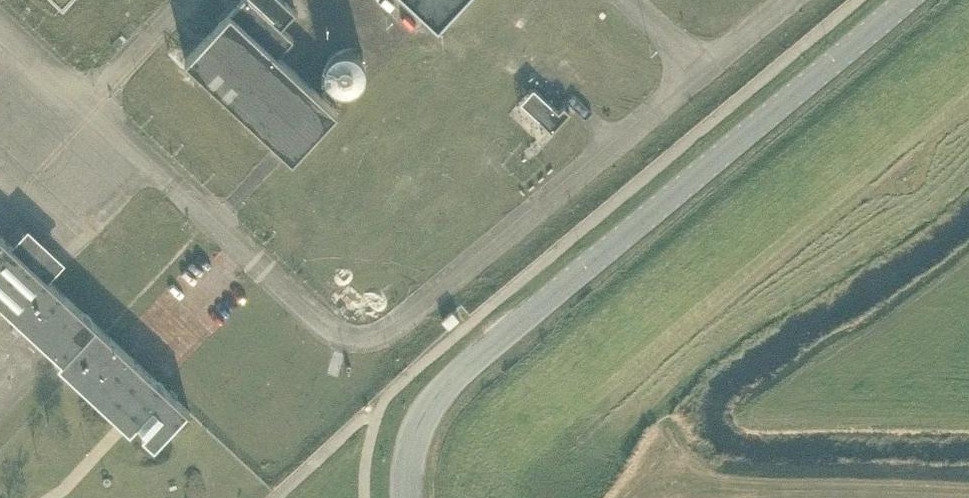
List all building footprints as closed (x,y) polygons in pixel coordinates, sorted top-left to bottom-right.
[(337,110),(277,55),(293,37),(281,26),(295,10),(284,0),(239,0),(184,59),(292,159),(337,110)] [(442,23),(463,0),(417,0),(442,23)] [(324,71),(325,75),(326,79),(328,82),(330,85),(333,87),(336,89),(340,90),(344,90),(348,90),(351,89),(355,87),(358,85),(360,82),(362,79),(363,76),(364,72),(364,68),(364,65),(362,61),(360,58),(358,55),(355,53),(352,51),(348,50),(344,50),(341,50),(337,51),(334,52),(331,55),(328,57),(326,61),(325,64),(324,68),(324,71)] [(540,83),(527,97),(556,125),(569,111),(540,83)] [(189,410),(0,235),(0,303),(61,360),(58,363),(118,420),(126,412),(146,431),(142,435),(154,447),(189,410)] [(448,327),(459,318),(452,311),(442,320),(448,327)]
